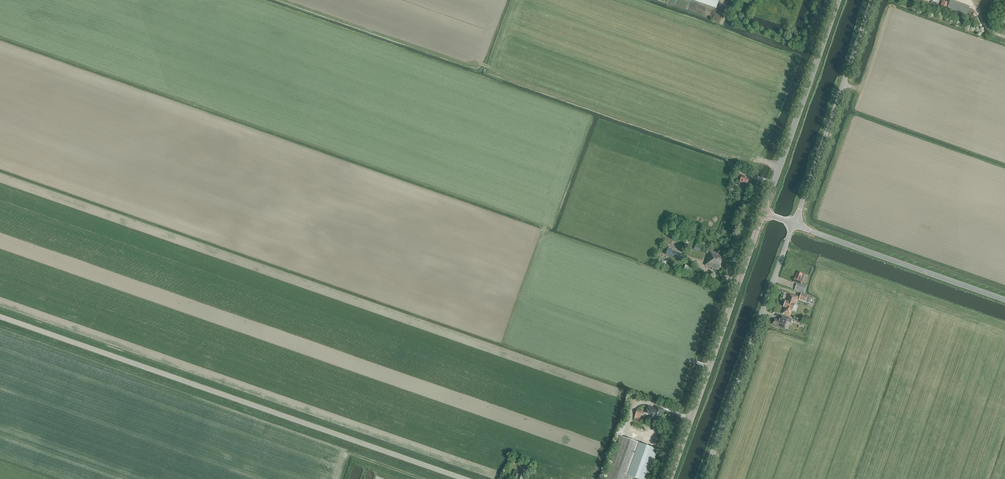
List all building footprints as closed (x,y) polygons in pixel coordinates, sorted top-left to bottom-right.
[(716,9),(719,0),(691,0),(716,9)] [(965,18),(969,7),(951,0),(950,0),(949,3),(942,1),(940,8),(941,8),(940,10),(945,12),(946,10),(947,10),(946,11),(965,18)] [(738,185),(746,187),(746,188),(749,179),(738,175),(737,178),(740,179),(738,185)] [(666,255),(685,261),(688,252),(668,246),(666,255)] [(705,266),(719,271),(724,256),(709,251),(706,262),(707,262),(705,266)] [(794,291),(804,294),(807,285),(802,283),(805,275),(797,272),(794,282),(797,284),(794,291)] [(784,308),(782,313),(789,316),(791,311),(792,311),(794,306),(796,300),(798,297),(789,294),(786,302),(785,301),(782,307),(784,308)] [(807,296),(801,294),(799,300),(805,302),(807,296)] [(789,318),(783,315),(782,317),(780,316),(779,321),(775,320),(773,324),(785,329),(787,323),(791,324),(793,319),(789,318)] [(651,420),(659,423),(664,409),(656,407),(655,408),(648,406),(645,413),(652,416),(651,420)] [(630,477),(636,478),(648,478),(658,450),(620,437),(605,478),(630,478),(630,477)]
